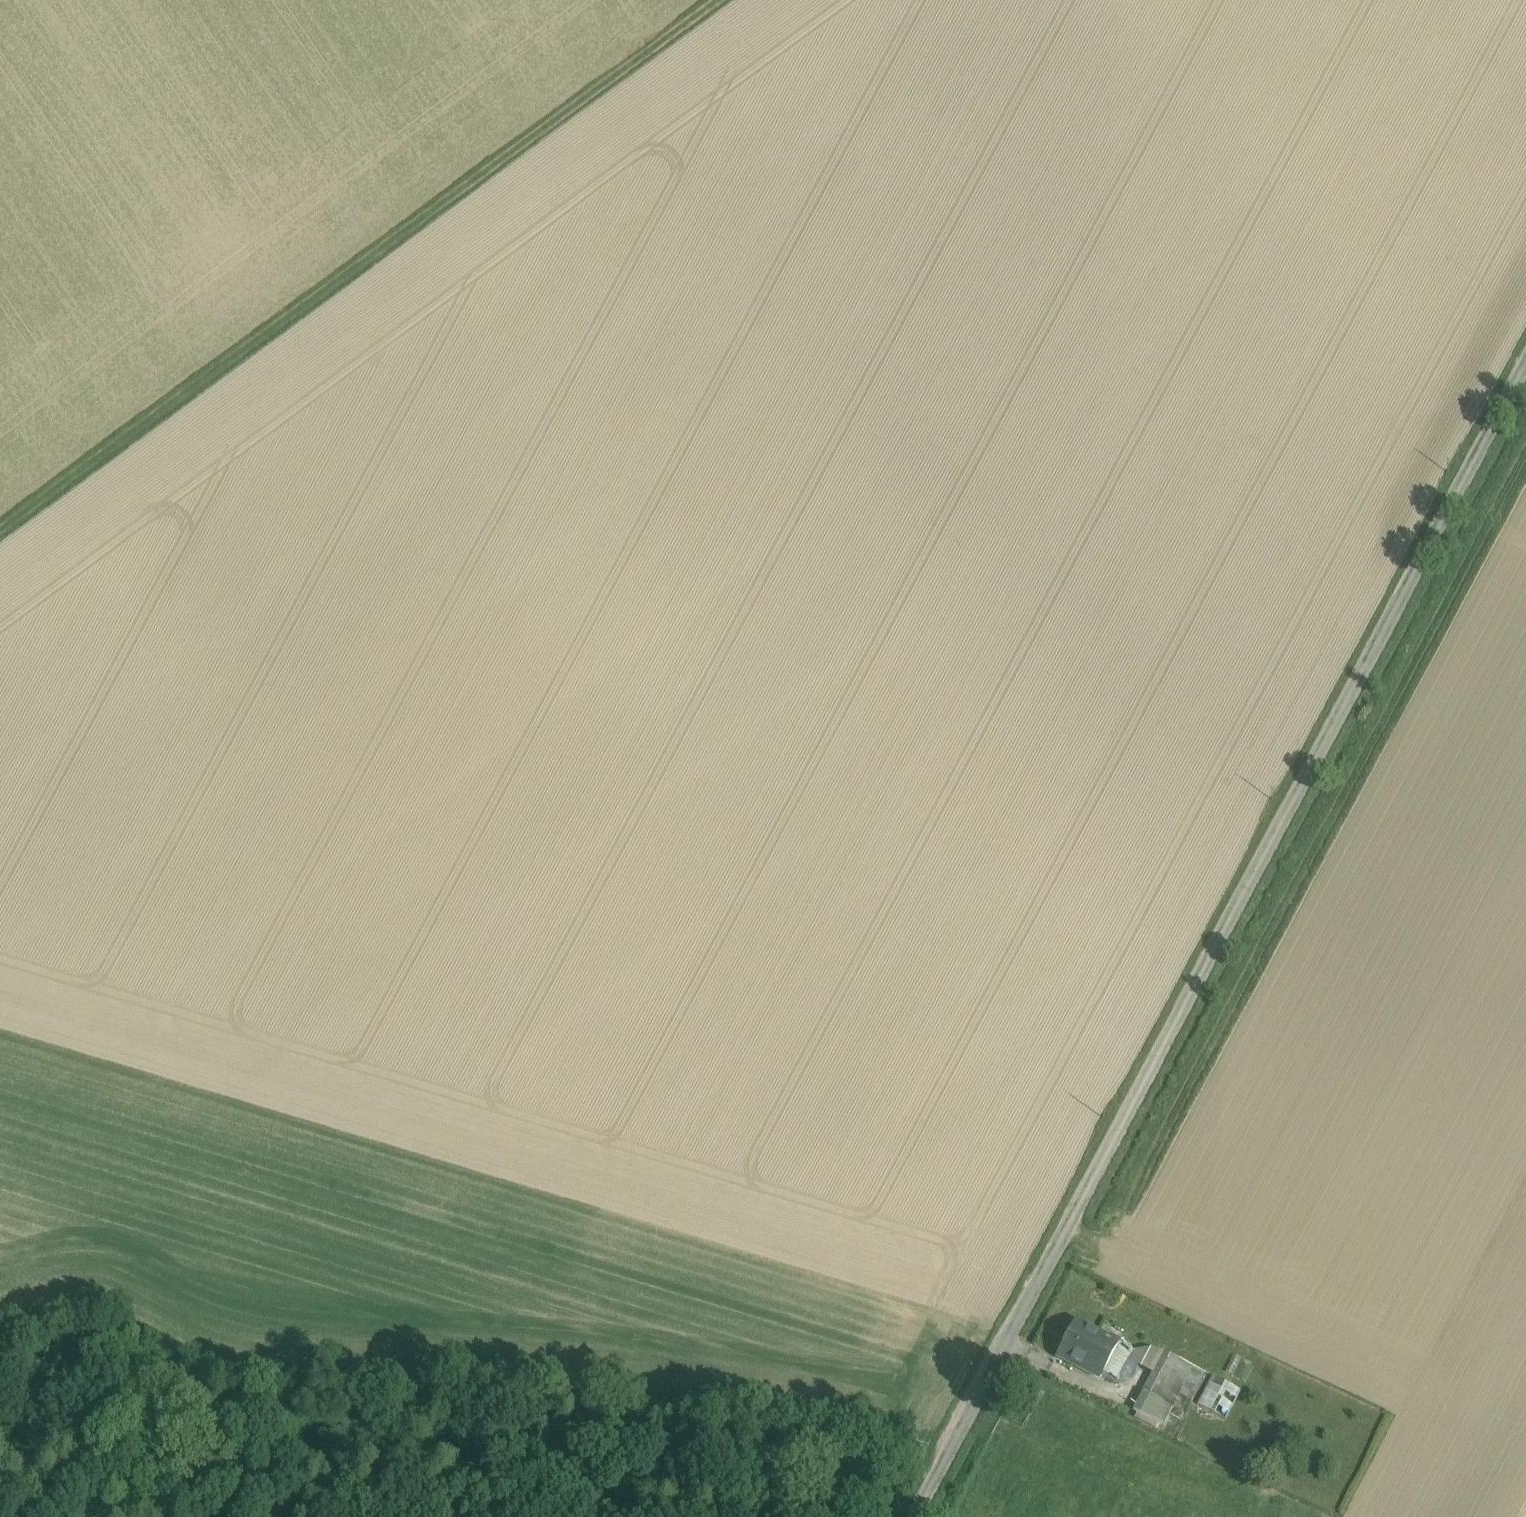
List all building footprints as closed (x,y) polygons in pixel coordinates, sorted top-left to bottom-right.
[(1132,1351),(1076,1321),(1058,1356),(1100,1379),(1102,1375),(1116,1382),(1128,1360),(1132,1351)] [(1132,1351),(1128,1360),(1152,1374),(1164,1352),(1151,1349),(1132,1351)] [(1207,1373),(1164,1351),(1164,1352),(1152,1374),(1143,1392),(1174,1408),(1175,1406),(1187,1412),(1207,1373)] [(1243,1392),(1214,1377),(1199,1405),(1228,1421),(1243,1392)] [(1174,1408),(1143,1392),(1133,1411),(1165,1427),(1174,1408)]
